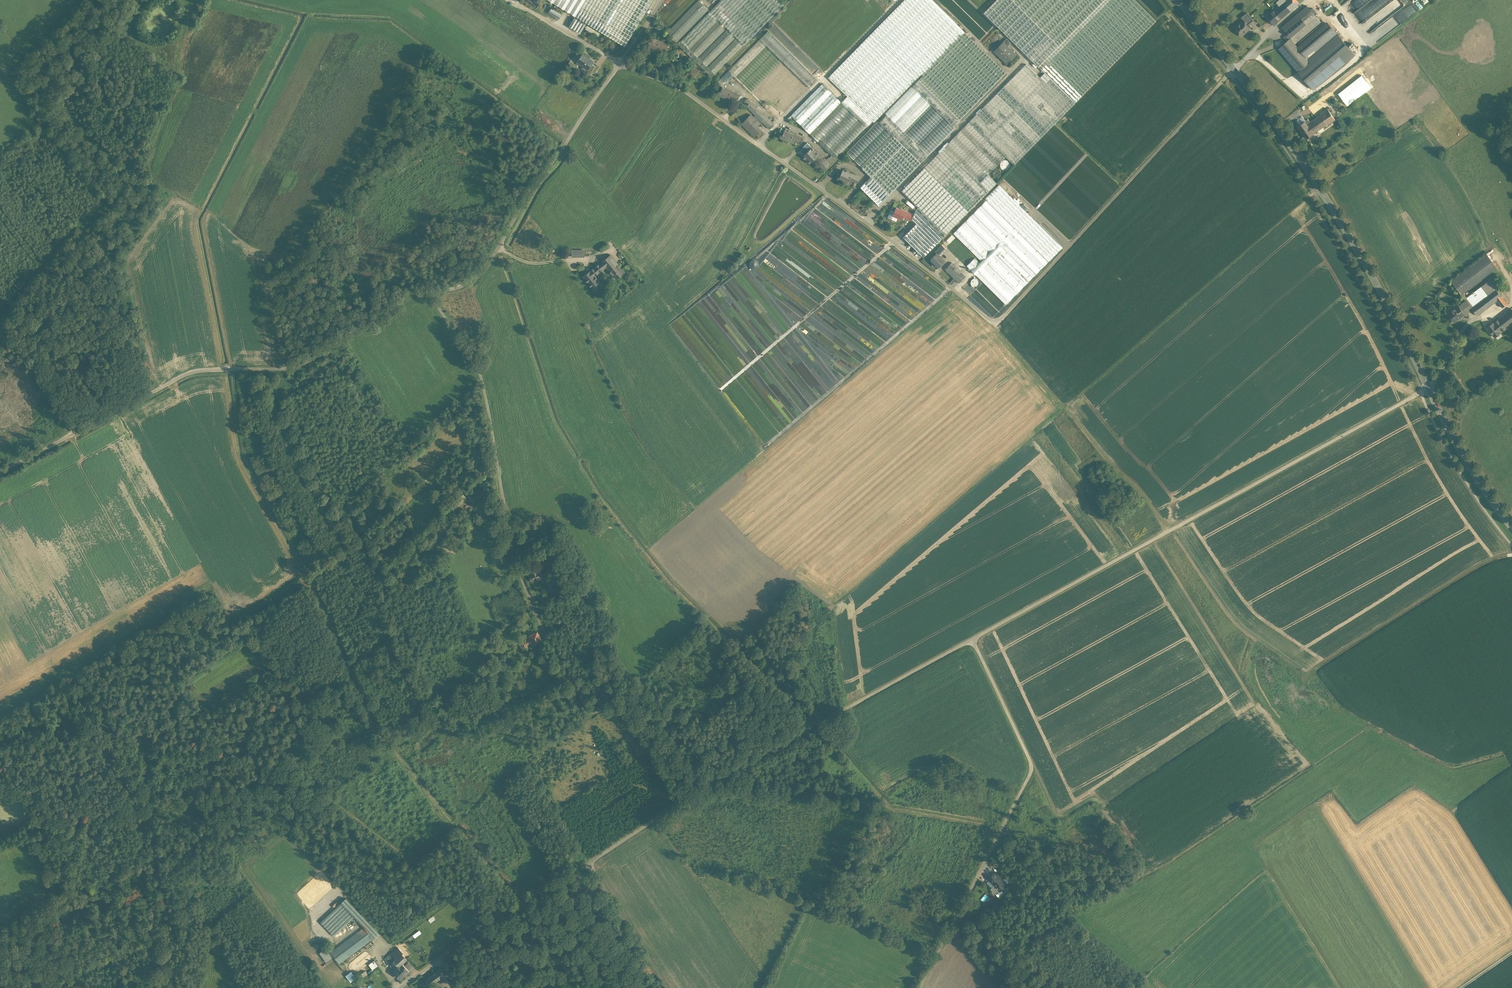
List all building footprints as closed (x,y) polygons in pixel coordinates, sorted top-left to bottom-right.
[(575,16),(585,0),(550,0),(575,16)] [(575,16),(625,46),(653,0),(585,0),(575,16)] [(666,33),(676,42),(708,9),(699,0),(698,0),(666,33)] [(681,41),(689,49),(718,19),(727,27),(726,28),(727,29),(735,37),(736,38),(743,44),(744,44),(744,45),(784,5),(779,0),(721,0),(681,41)] [(828,77),(847,96),(872,120),(874,122),(921,74),(922,75),(964,32),(965,32),(932,0),(904,0),(828,77)] [(1025,14),(1057,46),(1079,23),(1078,21),(1056,0),(1039,0),(1025,14)] [(1038,66),(1044,72),(1075,103),(1156,21),(1135,0),(1104,0),(1038,66)] [(1078,21),(1098,0),(1056,0),(1078,21)] [(1275,9),(1282,17),(1300,2),(1298,0),(1285,0),(1275,9)] [(551,8),(548,12),(559,19),(561,14),(551,8)] [(828,15),(827,17),(833,21),(836,15),(826,9),(824,12),(828,15)] [(1275,9),(1266,16),(1273,24),(1282,17),(1275,9)] [(1310,9),(1300,18),(1306,25),(1316,16),(1310,9)] [(1253,19),(1247,12),(1240,17),(1243,20),(1250,28),(1251,27),(1248,23),(1253,19)] [(1297,14),(1282,27),(1284,30),(1299,17),(1297,14)] [(1291,38),(1290,38),(1294,43),(1320,21),(1316,16),(1306,25),(1291,38)] [(586,24),(575,17),(569,26),(580,33),(586,24)] [(1299,17),(1284,30),(1287,33),(1291,38),(1306,25),(1300,18),(1299,17)] [(718,19),(689,49),(697,57),(726,28),(727,27),(718,19)] [(1384,25),(1389,30),(1397,22),(1394,19),(1391,22),(1389,20),(1384,25)] [(1243,20),(1234,28),(1241,36),(1246,32),(1245,32),(1250,28),(1243,20)] [(1328,23),(1298,48),(1308,59),(1337,34),(1328,23)] [(727,29),(698,58),(707,66),(735,37),(727,29)] [(817,79),(768,30),(760,38),(782,61),(784,62),(792,70),(793,71),(802,80),(803,81),(809,87),(817,79)] [(922,75),(918,79),(939,99),(985,52),(964,32),(922,75)] [(656,40),(651,37),(647,45),(656,49),(657,45),(661,47),(665,50),(668,44),(657,39),(656,40)] [(760,38),(728,70),(733,75),(741,83),(773,51),(760,38)] [(1294,43),(1290,38),(1287,41),(1279,48),(1298,71),(1309,61),(1308,59),(1298,48),(1294,43)] [(1006,45),(1003,42),(994,51),(999,56),(1001,54),(1009,61),(1016,54),(1007,46),(1006,44),(1006,45)] [(676,49),(672,53),(676,57),(677,55),(678,56),(679,55),(678,54),(680,52),(676,49)] [(589,55),(584,52),(583,53),(577,61),(583,66),(584,66),(584,65),(588,68),(587,69),(592,63),(593,61),(589,58),(587,57),(589,55)] [(774,52),(743,84),(751,93),(782,61),(774,52)] [(985,52),(939,99),(959,119),(1006,72),(985,52)] [(784,62),(753,94),(761,102),(792,70),(784,62)] [(592,63),(587,69),(588,68),(584,65),(584,66),(583,67),(586,70),(590,73),(592,70),(596,66),(595,66),(593,64),(592,63)] [(1026,64),(902,190),(918,206),(946,234),(996,182),(988,174),(1005,156),(1014,165),(1075,103),(1044,72),(1040,77),(1026,64)] [(728,70),(717,81),(722,86),(733,75),(728,70)] [(793,71),(765,100),(773,109),(802,80),(793,71)] [(939,99),(918,79),(912,85),(932,104),(943,115),(944,116),(954,126),(960,120),(959,119),(939,99)] [(803,81),(774,110),(781,116),(809,87),(803,81)] [(823,83),(791,115),(810,133),(841,101),(823,83)] [(912,85),(885,113),(886,114),(905,132),(932,105),(932,104),(912,85)] [(728,89),(723,87),(719,94),(727,98),(729,95),(733,96),(732,97),(737,99),(739,94),(728,89)] [(872,120),(847,96),(841,101),(850,109),(851,111),(859,119),(860,120),(866,126),(872,120)] [(773,124),(747,98),(742,102),(755,115),(762,121),(769,128),(773,124)] [(773,109),(765,100),(762,103),(778,119),(781,116),(774,110),(773,109)] [(841,101),(810,133),(818,141),(850,109),(841,101)] [(932,105),(905,132),(916,143),(943,115),(932,105)] [(1320,114),(1310,122),(1308,119),(1304,121),(1313,134),(1335,119),(1327,108),(1320,114)] [(851,111),(822,139),(830,148),(859,119),(851,111)] [(753,117),(750,114),(742,123),(755,136),(761,129),(757,126),(760,124),(753,117)] [(905,132),(886,114),(879,121),(892,134),(898,140),(905,132)] [(762,121),(755,115),(753,117),(760,124),(762,121)] [(944,116),(917,144),(917,145),(928,155),(955,127),(954,126),(944,116)] [(860,120),(831,149),(838,155),(866,126),(860,120)] [(878,120),(846,152),(861,166),(892,134),(879,121),(878,120)] [(1313,134),(1304,121),(1297,126),(1306,138),(1313,134)] [(790,132),(785,130),(781,137),(790,141),(791,137),(795,139),(794,140),(799,142),(801,137),(790,132)] [(916,143),(905,132),(898,140),(921,162),(928,155),(917,145),(917,144),(916,143)] [(892,134),(861,166),(871,176),(889,194),(921,162),(898,140),(892,134)] [(807,142),(803,147),(807,151),(812,147),(807,142)] [(802,156),(810,163),(813,160),(819,154),(812,146),(807,151),(805,153),(802,156)] [(827,161),(819,154),(813,160),(823,170),(832,161),(829,158),(827,161)] [(1005,169),(1010,164),(1005,158),(1000,163),(1005,169)] [(860,177),(848,171),(848,172),(843,170),(839,177),(848,181),(849,177),(853,179),(852,180),(857,182),(860,177)] [(889,194),(871,176),(860,187),(879,205),(889,194)] [(1037,210),(1067,238),(1072,240),(1082,229),(1083,225),(1110,197),(1107,195),(1108,194),(1106,193),(1105,195),(1102,194),(1101,193),(1098,192),(1095,195),(1101,200),(1090,196),(1083,189),(1091,192),(1093,187),(1084,184),(1091,190),(1089,191),(1077,186),(1072,182),(1071,184),(1067,183),(1071,186),(1065,184),(1063,182),(1037,210)] [(1062,247),(999,184),(985,198),(986,199),(970,215),(999,244),(999,243),(1002,247),(1004,249),(1032,277),(1062,247)] [(870,197),(861,189),(859,191),(867,200),(870,197)] [(946,234),(918,206),(915,212),(913,214),(912,218),(916,223),(903,236),(923,256),(946,234)] [(913,214),(902,209),(902,210),(897,207),(896,207),(895,211),(892,210),(891,210),(888,216),(888,217),(895,220),(896,220),(898,217),(901,218),(902,219),(903,215),(907,216),(906,217),(911,219),(912,218),(913,214)] [(999,244),(970,215),(961,225),(989,253),(999,244)] [(989,253),(961,225),(953,233),(981,261),(989,253)] [(975,257),(951,234),(943,242),(966,265),(971,261),(975,257)] [(976,266),(972,271),(975,274),(1002,247),(999,243),(989,253),(981,261),(980,262),(976,266)] [(942,244),(935,251),(936,252),(937,252),(940,255),(946,249),(942,244)] [(1032,277),(1004,249),(1002,247),(975,274),(1005,304),(1032,277)] [(936,252),(930,259),(938,267),(945,260),(940,255),(937,252),(936,252)] [(1486,253),(1449,279),(1463,299),(1466,297),(1462,292),(1497,268),(1486,253)] [(610,254),(598,263),(602,268),(605,265),(607,268),(616,262),(618,264),(610,254)] [(980,262),(975,257),(971,261),(976,266),(980,262)] [(976,266),(971,261),(966,265),(972,271),(976,266)] [(618,264),(616,262),(607,268),(616,279),(624,272),(618,264)] [(956,266),(951,262),(945,269),(947,271),(950,268),(952,270),(956,266)] [(596,266),(591,270),(595,275),(600,271),(599,270),(596,266)] [(952,270),(950,268),(947,271),(954,278),(957,275),(954,273),(952,270)] [(595,275),(591,270),(583,276),(594,290),(599,286),(602,283),(595,275)] [(957,275),(954,278),(959,283),(966,276),(961,271),(957,275)] [(1511,305),(1492,281),(1450,313),(1456,323),(1474,310),(1479,317),(1500,302),(1505,309),(1511,305)] [(1489,328),(1497,339),(1511,328),(1511,311),(1489,328)] [(844,333),(842,336),(851,342),(853,339),(844,333)] [(483,485),(473,493),(478,499),(488,491),(483,485)] [(463,494),(452,503),(456,508),(467,498),(463,494)] [(540,568),(533,571),(532,570),(528,571),(531,580),(535,578),(536,579),(543,576),(544,576),(543,574),(540,568)] [(537,630),(529,634),(534,643),(542,640),(537,630)] [(529,634),(521,638),(525,647),(526,647),(534,643),(529,634)] [(491,637),(485,640),(490,649),(496,646),(491,637)] [(1006,884),(994,872),(988,879),(994,884),(1000,890),(1006,884)] [(1000,890),(994,884),(990,889),(996,894),(1000,890)] [(373,938),(380,932),(346,897),(341,902),(343,904),(355,916),(364,926),(373,938)] [(341,902),(321,922),(334,936),(355,916),(341,902)] [(364,926),(331,951),(340,963),(373,938),(364,926)] [(332,956),(326,947),(319,952),(326,961),(332,956)] [(392,953),(396,958),(400,954),(401,954),(401,953),(403,952),(398,947),(392,953)] [(391,953),(385,958),(390,963),(396,958),(392,953),(391,953)] [(401,954),(400,954),(396,958),(390,963),(390,964),(391,964),(390,964),(391,965),(394,968),(395,969),(393,971),(400,978),(400,977),(404,974),(403,974),(405,973),(406,974),(406,973),(409,970),(405,965),(402,963),(406,960),(401,954)] [(374,959),(369,963),(373,968),(378,964),(374,959)] [(409,961),(405,965),(409,970),(410,971),(414,967),(409,961)] [(441,968),(425,979),(430,985),(445,974),(441,968)]
